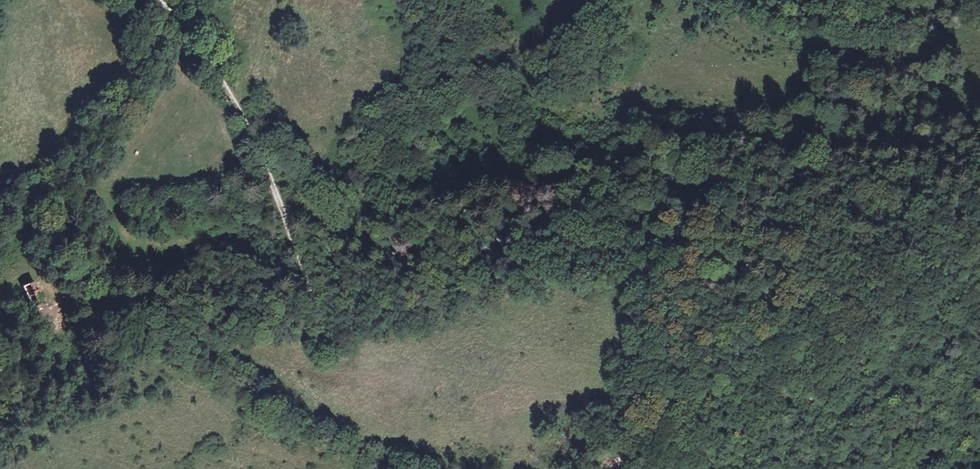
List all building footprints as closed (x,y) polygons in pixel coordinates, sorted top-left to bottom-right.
[(30,286),(19,290),(28,313),(40,309),(30,286)]
